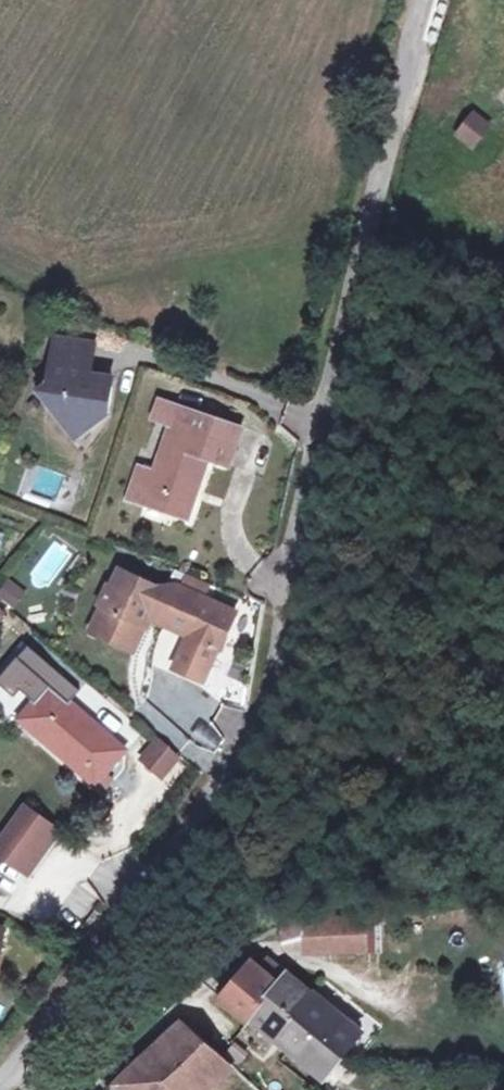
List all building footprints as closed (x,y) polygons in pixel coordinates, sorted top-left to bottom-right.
[(486,125),(469,112),(455,132),(473,144),(486,125)] [(104,344),(66,338),(57,392),(64,393),(61,407),(77,432),(89,424),(101,426),(115,417),(122,380),(105,377),(103,383),(99,381),(104,344)] [(57,392),(51,391),(61,407),(64,393),(57,392)] [(248,430),(170,399),(162,419),(179,427),(162,472),(146,466),(134,496),(191,518),(214,460),(235,468),(248,430)] [(101,426),(89,424),(77,432),(82,439),(101,426)] [(103,638),(135,654),(148,627),(145,625),(153,609),(156,611),(165,592),(123,572),(115,589),(112,588),(103,606),(106,608),(98,624),(103,638)] [(27,589),(7,578),(0,590),(0,600),(16,609),(27,589)] [(205,684),(237,616),(207,602),(213,589),(189,578),(183,591),(167,626),(193,638),(178,672),(205,684)] [(152,619),(167,626),(183,591),(169,584),(165,592),(156,611),(152,619)] [(93,633),(103,638),(98,624),(93,633)] [(69,707),(78,697),(29,654),(18,666),(16,664),(0,682),(0,692),(12,702),(18,695),(32,708),(26,715),(23,718),(62,754),(60,761),(92,788),(121,754),(69,707)] [(12,702),(26,715),(32,708),(18,695),(12,702)] [(193,738),(218,745),(223,727),(197,721),(193,738)] [(162,742),(143,764),(163,782),(181,760),(162,742)] [(30,809),(21,823),(53,847),(63,833),(30,809)] [(10,838),(42,861),(53,847),(21,823),(10,838)] [(42,861),(10,838),(0,853),(0,854),(32,875),(42,861)] [(364,950),(363,917),(307,918),(284,925),(288,954),(364,950)] [(2,968),(11,929),(0,927),(0,968),(2,968)] [(264,957),(257,966),(278,982),(284,974),(264,957)] [(250,1020),(278,982),(257,966),(250,961),(218,1001),(247,1024),(250,1020)] [(278,982),(250,1020),(322,1080),(345,1055),(360,1035),(284,974),(278,982)] [(220,1056),(179,1020),(113,1085),(120,1089),(185,1089),(220,1056)] [(220,1056),(185,1089),(211,1089),(233,1068),(220,1056)] [(258,1087),(261,1089),(306,1089),(277,1066),(258,1087)]
